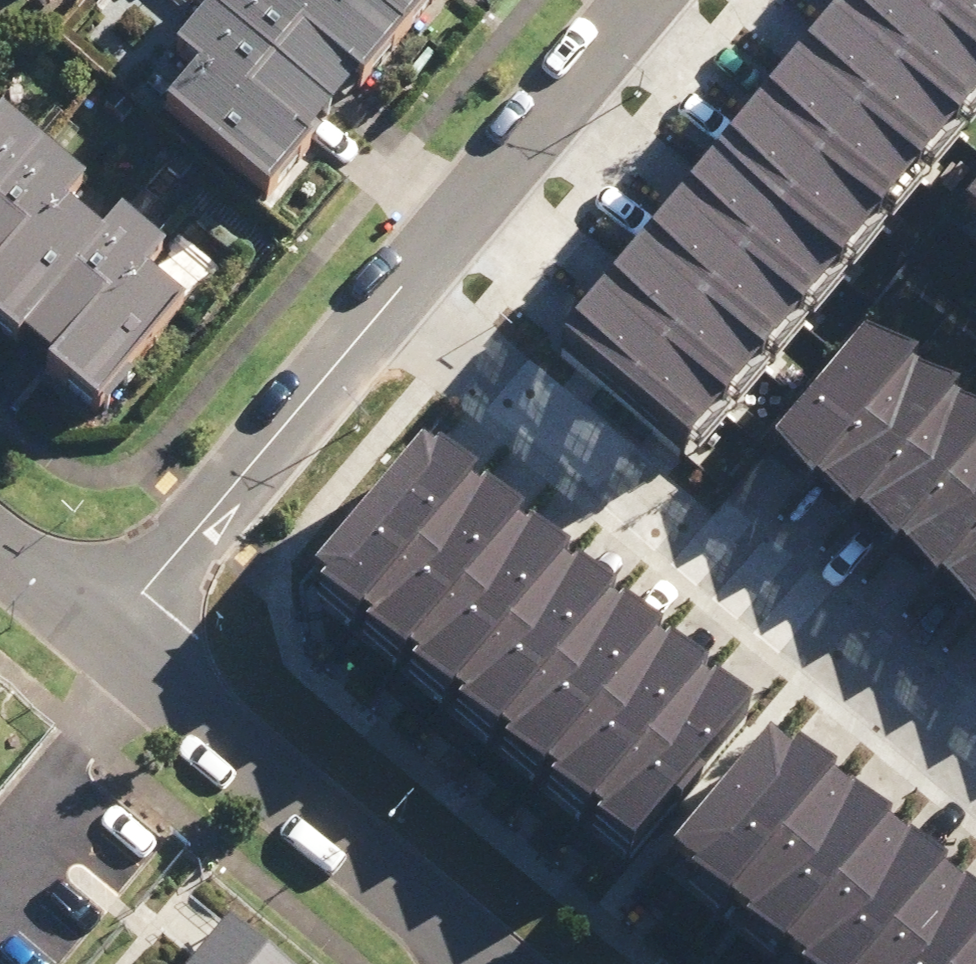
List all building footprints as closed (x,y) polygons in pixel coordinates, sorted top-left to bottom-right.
[(145,111),(264,211),(442,0),(238,0),(145,111)] [(975,90),(975,74),(885,0),(851,0),(826,30),(946,127),(975,90)] [(975,74),(975,0),(885,0),(975,74)] [(908,173),(946,127),(826,30),(788,76),(908,173)] [(870,220),(908,173),(788,76),(750,123),(870,220)] [(832,266),(870,220),(750,123),(712,169),(832,266)] [(0,144),(0,356),(69,414),(174,289),(0,144)] [(794,312),(832,266),(712,169),(674,216),(794,312)] [(967,199),(975,206),(975,188),(967,199)] [(756,359),(794,312),(674,216),(637,262),(756,359)] [(718,406),(756,359),(637,262),(599,309),(718,406)] [(815,480),(917,358),(880,327),(778,449),(815,480)] [(815,480),(855,513),(958,390),(917,358),(815,480)] [(895,547),(975,449),(975,405),(958,390),(855,513),(895,547)] [(359,612),(478,470),(434,434),(314,578),(359,612)] [(935,580),(975,530),(975,449),(895,547),(935,580)] [(524,509),(478,470),(359,612),(406,651),(524,509)] [(570,547),(524,509),(406,651),(452,689),(570,547)] [(975,613),(975,612),(975,530),(935,580),(975,613)] [(617,585),(570,547),(452,689),(498,727),(617,585)] [(663,624),(617,585),(498,727),(545,766),(663,624)] [(709,661),(663,624),(545,766),(593,803),(709,661)] [(753,697),(709,661),(593,803),(637,839),(753,697)] [(734,896),(841,767),(793,727),(688,858),(734,896)] [(734,896),(788,941),(894,813),(841,767),(734,896)] [(817,963),(861,963),(947,857),(894,813),(788,941),(817,963)] [(975,934),(975,879),(947,857),(861,963),(952,963),(975,934)] [(196,963),(306,963),(245,910),(196,963)] [(952,963),(975,963),(975,934),(952,963)]
